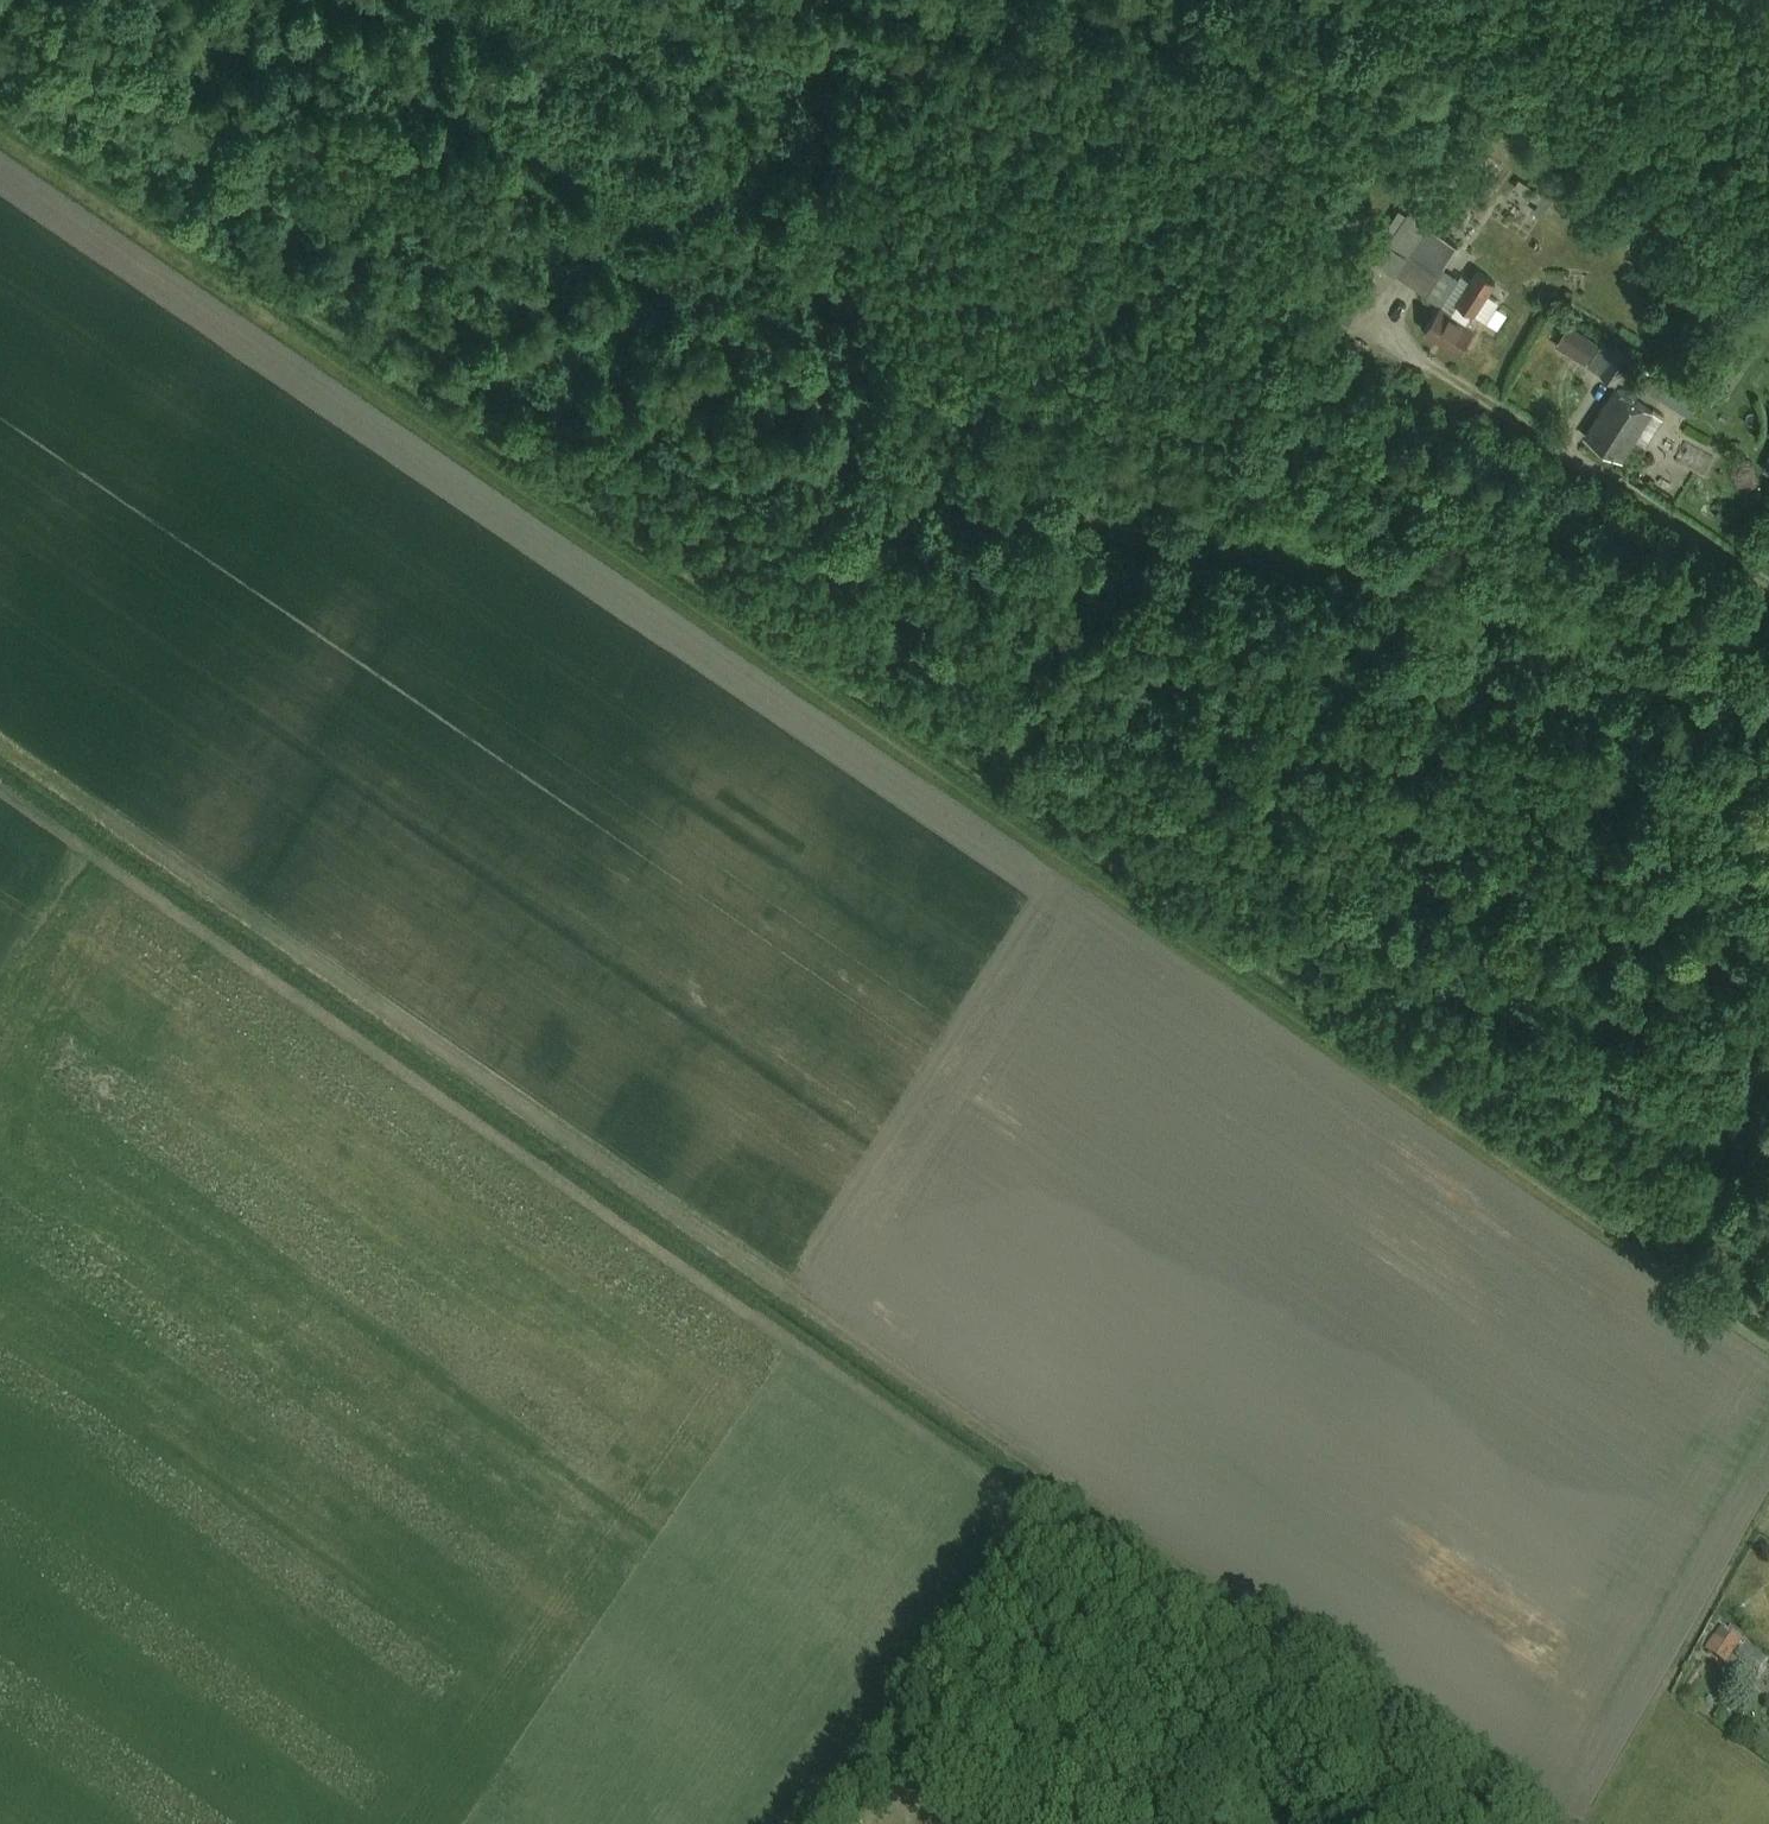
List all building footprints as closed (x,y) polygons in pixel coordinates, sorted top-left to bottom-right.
[(1416,204),(1410,213),(1408,212),(1407,214),(1401,210),(1381,238),(1388,243),(1407,255),(1427,224),(1428,222),(1431,223),(1435,217),(1416,204)] [(1396,274),(1398,272),(1431,292),(1446,268),(1462,243),(1431,223),(1428,222),(1427,224),(1407,255),(1407,256),(1389,244),(1378,262),(1396,274)] [(1472,315),(1474,312),(1475,313),(1486,320),(1498,301),(1487,294),(1489,292),(1495,282),(1477,270),(1470,280),(1462,275),(1461,278),(1446,268),(1431,292),(1428,297),(1441,305),(1423,331),(1459,353),(1476,328),(1474,327),(1479,320),(1472,315)] [(1599,343),(1570,325),(1556,346),(1586,364),(1599,343)] [(1617,384),(1632,359),(1603,340),(1587,366),(1617,384)] [(1647,446),(1664,419),(1612,384),(1600,402),(1596,408),(1585,424),(1591,428),(1586,435),(1621,458),(1627,450),(1631,453),(1639,441),(1647,446)] [(1727,1664),(1743,1641),(1722,1626),(1706,1650),(1727,1664)]
